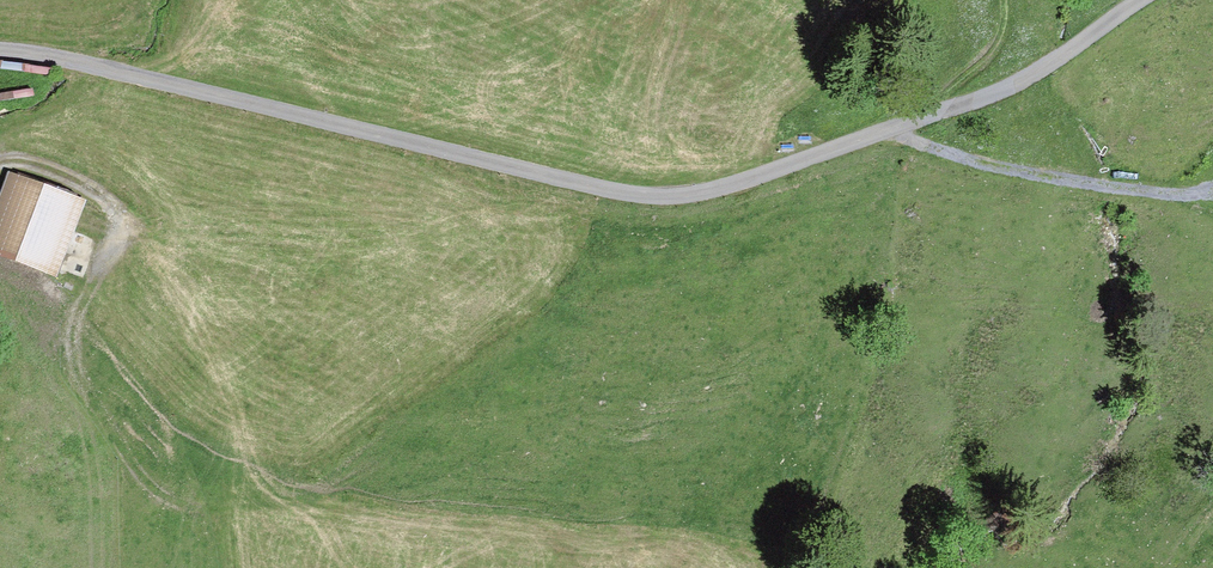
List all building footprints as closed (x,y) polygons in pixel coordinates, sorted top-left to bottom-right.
[(10,176),(0,203),(0,258),(59,280),(87,204),(10,176)]
